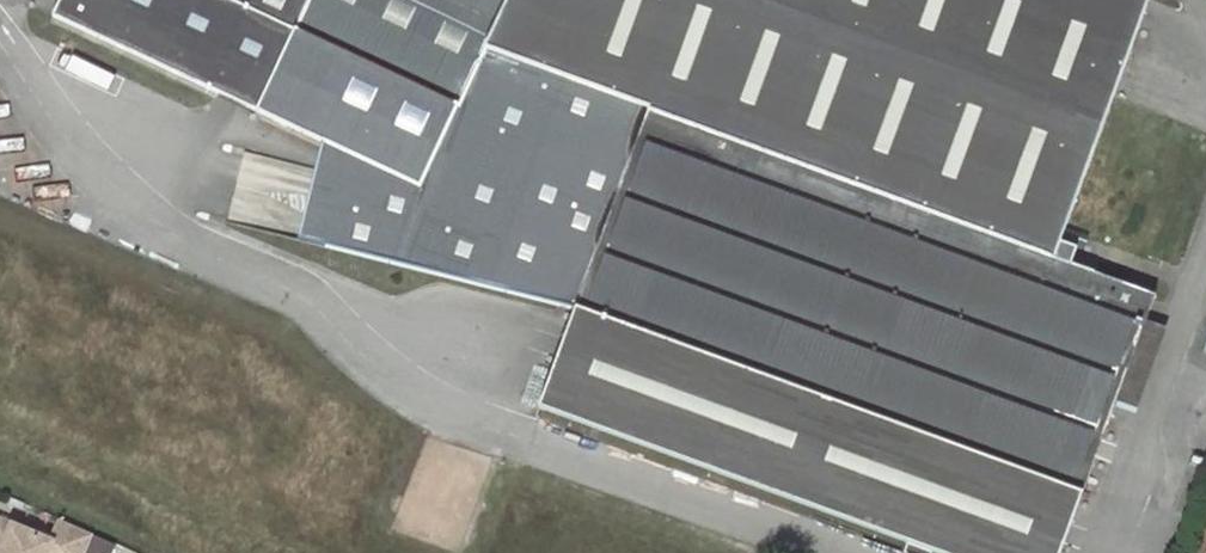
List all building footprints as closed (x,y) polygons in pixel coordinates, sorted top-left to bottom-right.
[(54,15),(350,153),(324,245),(461,279),(562,0),(61,0),(54,15)] [(461,279),(574,307),(538,406),(939,552),(1061,552),(1154,296),(1072,264),(1078,248),(1061,242),(1149,0),(562,0),(461,279)] [(93,534),(60,519),(50,541),(0,520),(0,552),(85,552),(93,534)]
